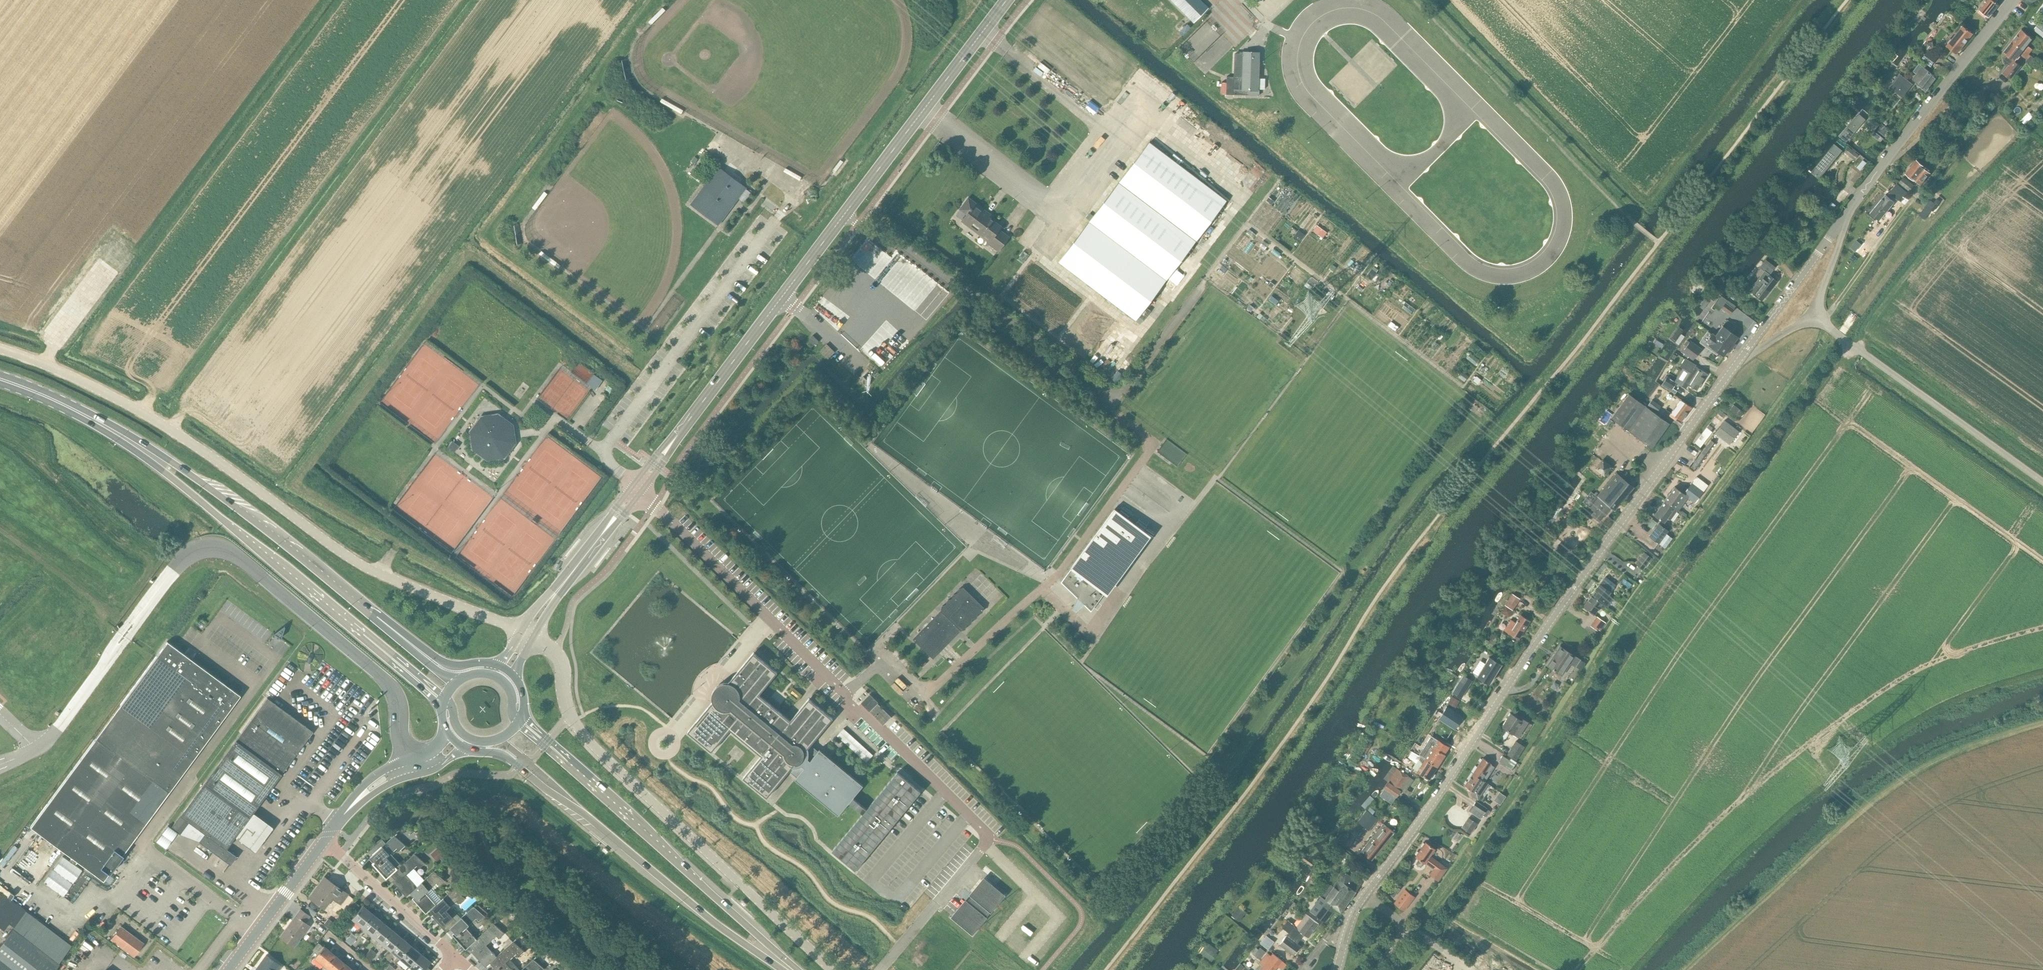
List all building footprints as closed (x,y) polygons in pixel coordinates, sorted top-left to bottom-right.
[(1208,10),(1198,0),(1171,0),(1194,23),(1208,10)] [(1978,12),(1985,18),(1987,16),(1989,17),(1999,5),(1996,2),(1998,0),(1987,0),(1980,10),(1978,12)] [(2042,36),(2042,26),(2040,23),(2039,23),(2034,29),(2042,36)] [(1179,32),(1182,36),(1183,36),(1191,28),(1191,27),(1187,24),(1179,32)] [(1957,54),(1962,48),(1973,33),(1963,25),(1951,39),(1947,45),(1957,54)] [(2022,29),(2012,40),(2024,49),(2033,38),(2022,29)] [(2012,41),(2003,52),(2007,55),(2004,60),(2009,65),(2010,65),(2004,73),(2011,78),(2018,69),(2021,66),(2015,61),(2023,51),(2024,49),(2012,40),(2012,41)] [(2024,51),(2021,55),(2026,59),(2027,57),(2028,59),(2031,56),(2029,54),(2033,49),(2028,46),(2024,51)] [(1938,57),(1929,50),(1926,54),(1924,53),(1921,58),(1922,59),(1931,66),(1938,57)] [(1226,92),(1226,94),(1259,95),(1259,89),(1259,78),(1259,52),(1239,51),(1239,53),(1235,53),(1234,53),(1234,77),(1231,77),(1226,76),(1226,92)] [(2028,59),(2026,62),(2028,64),(2033,67),(2038,61),(2033,58),(2031,56),(2028,59)] [(1927,91),(1937,78),(1923,66),(1912,79),(1927,91)] [(1906,92),(1912,84),(1903,76),(1896,84),(1894,83),(1889,88),(1895,93),(1897,92),(1902,96),(1906,92)] [(1989,96),(1995,100),(1996,101),(1998,98),(1997,97),(1992,93),(1992,92),(1991,93),(1989,96)] [(1865,119),(1858,113),(1839,136),(1846,142),(1865,119)] [(1883,124),(1877,131),(1883,137),(1884,137),(1890,130),(1893,127),(1891,125),(1888,128),(1883,124)] [(1143,151),(1059,261),(1073,272),(1069,277),(1075,282),(1079,277),(1136,320),(1217,213),(1226,201),(1149,142),(1143,151)] [(1841,149),(1834,143),(1811,173),(1819,179),(1841,149)] [(1849,147),(1845,152),(1846,153),(1856,161),(1860,156),(1850,147),(1849,147)] [(1921,184),(1930,173),(1924,168),(1925,167),(1916,160),(1905,173),(1914,181),(1915,179),(1921,184)] [(718,225),(746,188),(718,167),(690,204),(718,225)] [(1908,191),(1914,185),(1903,176),(1898,183),(1903,187),(1908,191)] [(1893,188),(1889,193),(1898,200),(1903,196),(1905,198),(1909,193),(1897,183),(1893,188)] [(1816,191),(1810,200),(1819,207),(1826,198),(1816,191)] [(1877,218),(1879,220),(1880,221),(1895,202),(1885,195),(1870,213),(1877,218)] [(1001,249),(1010,236),(1000,229),(1002,227),(988,216),(989,214),(969,199),(961,209),(968,214),(963,220),(1001,249)] [(1930,199),(1923,208),(1929,212),(1936,204),(1930,199)] [(1317,224),(1313,230),(1323,237),(1327,231),(1317,224)] [(1793,248),(1797,243),(1791,238),(1787,243),(1793,248)] [(1858,238),(1853,244),(1857,247),(1858,246),(1862,241),(1858,238)] [(1764,262),(1763,263),(1773,270),(1773,269),(1774,268),(1778,263),(1770,257),(1769,256),(1764,262)] [(1371,268),(1366,275),(1371,279),(1377,272),(1371,268)] [(1768,276),(1765,274),(1760,281),(1762,283),(1760,286),(1755,282),(1748,290),(1762,301),(1777,281),(1769,274),(1768,276)] [(1329,290),(1325,295),(1331,299),(1335,295),(1329,290)] [(1727,300),(1726,302),(1729,305),(1734,308),(1736,306),(1728,300),(1727,300)] [(1730,315),(1734,309),(1734,308),(1729,305),(1726,302),(1725,302),(1721,308),(1730,315)] [(1715,335),(1730,347),(1738,337),(1722,325),(1715,335)] [(1715,335),(1712,332),(1705,341),(1709,344),(1708,344),(1724,356),(1730,347),(1715,335)] [(814,345),(819,341),(813,335),(809,339),(814,345)] [(1693,360),(1702,348),(1690,340),(1682,352),(1684,353),(1683,355),(1687,358),(1688,356),(1693,360)] [(819,351),(828,359),(835,352),(826,344),(819,351)] [(1681,364),(1680,367),(1682,368),(1690,373),(1682,386),(1686,388),(1688,385),(1697,390),(1707,374),(1699,368),(1695,366),(1696,364),(1693,363),(1685,358),(1681,364)] [(1117,370),(1111,378),(1117,383),(1123,374),(1117,370)] [(1463,371),(1459,377),(1464,381),(1468,375),(1463,371)] [(595,390),(602,381),(603,380),(594,374),(587,384),(595,390)] [(1673,388),(1677,382),(1666,375),(1661,383),(1662,383),(1667,386),(1672,390),(1673,388)] [(866,387),(870,383),(863,376),(859,380),(866,387)] [(1662,383),(1661,385),(1675,394),(1677,391),(1673,388),(1672,390),(1667,386),(1662,383)] [(1643,421),(1651,410),(1628,393),(1611,418),(1633,434),(1643,421)] [(1681,421),(1692,407),(1681,399),(1670,413),(1681,421)] [(1652,407),(1652,408),(1657,412),(1661,406),(1656,402),(1652,407)] [(1737,414),(1740,409),(1733,404),(1730,409),(1737,414)] [(1643,421),(1633,434),(1651,448),(1669,423),(1651,410),(1643,421)] [(481,418),(470,432),(473,449),(487,459),(504,457),(514,443),(512,426),(498,415),(481,418)] [(1724,420),(1715,433),(1729,444),(1739,431),(1738,431),(1724,420)] [(1706,427),(1694,444),(1699,448),(1711,432),(1706,427)] [(447,446),(454,451),(459,444),(452,439),(447,446)] [(1715,443),(1710,440),(1691,467),(1695,471),(1715,443)] [(1604,477),(1612,467),(1603,459),(1594,469),(1604,477)] [(1598,497),(1589,507),(1593,511),(1591,515),(1599,521),(1611,507),(1614,509),(1615,510),(1615,509),(1616,508),(1634,487),(1633,486),(1627,482),(1627,481),(1616,473),(1597,496),(1598,497)] [(1675,486),(1664,501),(1665,502),(1674,508),(1678,510),(1687,498),(1689,499),(1694,503),(1698,499),(1703,492),(1703,491),(1702,490),(1698,487),(1697,486),(1692,483),(1684,493),(1684,494),(1685,494),(1675,486)] [(1664,501),(1654,515),(1664,522),(1668,517),(1671,520),(1677,512),(1677,511),(1678,510),(1674,508),(1665,502),(1664,501)] [(1072,569),(1061,582),(1091,610),(1151,535),(1114,508),(1070,568),(1072,569)] [(1659,543),(1668,531),(1659,524),(1650,535),(1659,543)] [(1557,544),(1552,551),(1561,557),(1566,551),(1557,544)] [(1633,564),(1642,571),(1650,560),(1641,553),(1633,564)] [(1599,603),(1605,607),(1606,606),(1607,607),(1613,599),(1608,595),(1611,592),(1611,591),(1616,585),(1605,577),(1591,596),(1600,602),(1599,603)] [(933,658),(961,630),(965,629),(967,624),(971,623),(972,619),(977,617),(978,613),(982,612),(983,607),(964,587),(959,589),(958,593),(953,594),(952,599),(948,600),(947,605),(942,606),(941,611),(913,639),(933,658)] [(1513,610),(1520,598),(1513,594),(1505,605),(1513,610)] [(1603,610),(1605,607),(1599,603),(1600,602),(1591,596),(1583,607),(1594,614),(1599,607),(1603,610)] [(1519,639),(1530,620),(1520,614),(1515,622),(1510,619),(1504,630),(1519,639)] [(1600,630),(1606,622),(1597,616),(1590,626),(1598,631),(1599,629),(1600,630)] [(1506,636),(1502,642),(1511,646),(1515,640),(1506,636)] [(31,826),(30,826),(103,880),(137,834),(240,695),(228,686),(188,656),(167,641),(155,657),(31,826)] [(1575,667),(1580,659),(1560,646),(1547,665),(1562,675),(1570,664),(1575,667)] [(714,699),(687,732),(688,732),(711,751),(730,729),(761,755),(743,778),(767,797),(789,771),(796,777),(795,779),(838,815),(863,785),(830,757),(820,749),(818,751),(813,747),(811,745),(833,718),(809,698),(790,720),(785,716),(759,694),(777,672),(753,652),(727,684),(724,682),(719,684),(712,692),(712,697),(714,699)] [(1489,684),(1501,664),(1489,656),(1477,676),(1489,684)] [(1463,675),(1456,686),(1466,691),(1472,681),(1463,675)] [(883,725),(892,717),(878,703),(870,694),(861,703),(883,725)] [(244,830),(248,824),(246,821),(252,813),(286,767),(299,750),(313,731),(267,697),(171,828),(180,834),(188,837),(199,841),(230,865),(232,862),(237,856),(226,848),(234,838),(241,828),(244,830)] [(1447,706),(1439,718),(1455,729),(1462,717),(1447,706)] [(1520,719),(1510,713),(1502,726),(1519,737),(1528,722),(1521,718),(1520,719)] [(1430,737),(1417,755),(1419,756),(1424,759),(1424,760),(1436,767),(1437,768),(1445,755),(1443,753),(1446,749),(1430,737)] [(1365,740),(1361,747),(1367,751),(1368,750),(1372,744),(1365,740)] [(1516,760),(1525,747),(1516,741),(1507,754),(1516,760)] [(1504,765),(1508,758),(1503,755),(1498,762),(1504,765)] [(1416,763),(1413,768),(1417,770),(1417,771),(1429,779),(1436,769),(1437,768),(1436,767),(1424,760),(1424,759),(1419,756),(1416,756),(1414,759),(1415,762),(1416,763)] [(1472,773),(1488,784),(1488,783),(1485,781),(1494,766),(1491,764),(1491,763),(1483,757),(1472,773)] [(1508,758),(1504,765),(1511,770),(1517,762),(1510,758),(1509,759),(1508,758)] [(1398,794),(1400,791),(1398,790),(1408,777),(1397,768),(1388,782),(1384,788),(1396,797),(1398,794)] [(1478,799),(1488,784),(1472,773),(1464,785),(1473,791),(1471,795),(1478,799)] [(1487,816),(1490,810),(1487,808),(1476,801),(1469,811),(1480,818),(1483,814),(1487,816)] [(1370,831),(1379,819),(1366,810),(1358,822),(1370,831)] [(241,828),(234,838),(253,853),(272,828),(252,813),(246,821),(248,824),(244,830),(241,828)] [(1465,822),(1461,827),(1470,833),(1474,828),(1465,822)] [(1372,859),(1387,840),(1394,831),(1383,823),(1361,851),(1372,859)] [(178,834),(167,826),(155,842),(166,850),(178,834)] [(398,868),(397,868),(387,856),(397,848),(400,850),(406,845),(395,835),(386,843),(383,839),(369,851),(372,855),(371,857),(375,861),(372,863),(386,879),(391,875),(391,874),(398,868)] [(1426,841),(1415,856),(1425,863),(1425,862),(1433,868),(1429,874),(1437,879),(1438,880),(1447,868),(1446,867),(1430,855),(1435,848),(1426,841)] [(439,846),(434,851),(440,858),(442,861),(447,856),(439,846)] [(418,886),(417,886),(407,874),(417,865),(420,868),(425,862),(415,853),(397,868),(398,868),(391,874),(391,875),(395,879),(392,881),(406,896),(411,892),(418,886)] [(438,903),(437,903),(427,892),(437,882),(439,885),(445,880),(434,870),(417,886),(418,886),(411,892),(415,896),(412,898),(426,914),(431,910),(438,903)] [(1341,912),(1360,884),(1343,872),(1333,885),(1331,883),(1310,910),(1325,921),(1336,908),(1341,912)] [(340,904),(348,894),(324,876),(308,897),(324,908),(331,897),(340,904)] [(966,902),(953,918),(972,933),(973,934),(987,917),(986,917),(990,912),(991,913),(1004,896),(985,880),(982,884),(979,887),(976,890),(972,895),(976,898),(973,902),(970,905),(966,902)] [(457,921),(447,909),(457,900),(459,903),(465,898),(454,888),(437,903),(438,903),(431,910),(434,914),(432,916),(446,931),(451,927),(457,921)] [(1392,888),(1388,893),(1394,897),(1398,892),(1392,888)] [(1404,910),(1414,896),(1405,890),(1395,903),(1404,910)] [(72,945),(21,906),(7,896),(2,892),(1,893),(0,894),(0,926),(4,929),(9,923),(14,926),(0,944),(0,969),(53,969),(72,945)] [(359,905),(353,900),(347,907),(353,912),(359,905)] [(361,926),(372,913),(362,905),(351,918),(361,926)] [(477,939),(467,927),(477,918),(479,921),(485,915),(474,906),(457,921),(451,927),(454,931),(452,933),(466,949),(471,945),(470,945),(477,939)] [(1246,912),(1239,906),(1231,916),(1239,921),(1246,912)] [(294,946),(310,926),(306,923),(310,916),(300,909),(280,936),(294,946)] [(371,934),(382,921),(372,913),(361,926),(371,934)] [(1308,937),(1318,923),(1306,913),(1296,928),(1293,926),(1280,945),(1294,955),(1300,947),(1296,944),(1304,934),(1308,937)] [(328,918),(323,923),(329,928),(333,923),(328,918)] [(380,942),(391,929),(382,921),(371,934),(380,942)] [(497,956),(487,945),(497,936),(499,938),(505,933),(494,923),(477,939),(470,945),(471,945),(474,949),(472,951),(486,967),(491,963),(490,962),(497,956)] [(134,956),(143,943),(121,926),(111,939),(122,947),(134,956)] [(390,950),(401,937),(391,929),(380,942),(390,950)] [(348,937),(354,941),(357,937),(352,933),(348,937)] [(1262,943),(1267,947),(1273,940),(1267,936),(1266,935),(1265,934),(1260,941),(1262,943)] [(350,946),(354,941),(348,937),(345,941),(350,946)] [(399,958),(410,945),(401,937),(390,950),(399,958)] [(506,962),(516,953),(519,956),(525,950),(514,941),(497,956),(490,962),(491,963),(494,967),(492,969),(493,969),(513,969),(506,962)] [(1216,952),(1218,950),(1208,942),(1200,952),(1211,961),(1217,954),(1216,952)] [(323,965),(334,954),(323,945),(313,957),(323,965)] [(409,966),(420,953),(410,945),(399,958),(409,966)] [(1259,959),(1266,951),(1260,947),(1258,949),(1257,948),(1252,953),(1259,959)] [(370,955),(373,957),(376,953),(371,948),(367,952),(370,955)] [(370,961),(373,957),(370,955),(367,952),(364,957),(370,961)] [(1268,952),(1260,962),(1263,966),(1260,969),(1275,969),(1278,966),(1282,969),(1287,964),(1273,953),(1271,955),(1268,952)] [(409,966),(414,969),(430,969),(431,969),(426,966),(430,961),(420,953),(409,966)] [(281,966),(266,954),(254,969),(278,969),(281,966)] [(344,962),(334,954),(323,965),(329,969),(337,969),(344,962)] [(559,961),(563,965),(567,960),(563,956),(559,961)] [(545,968),(534,958),(521,969),(543,969),(545,968)]
